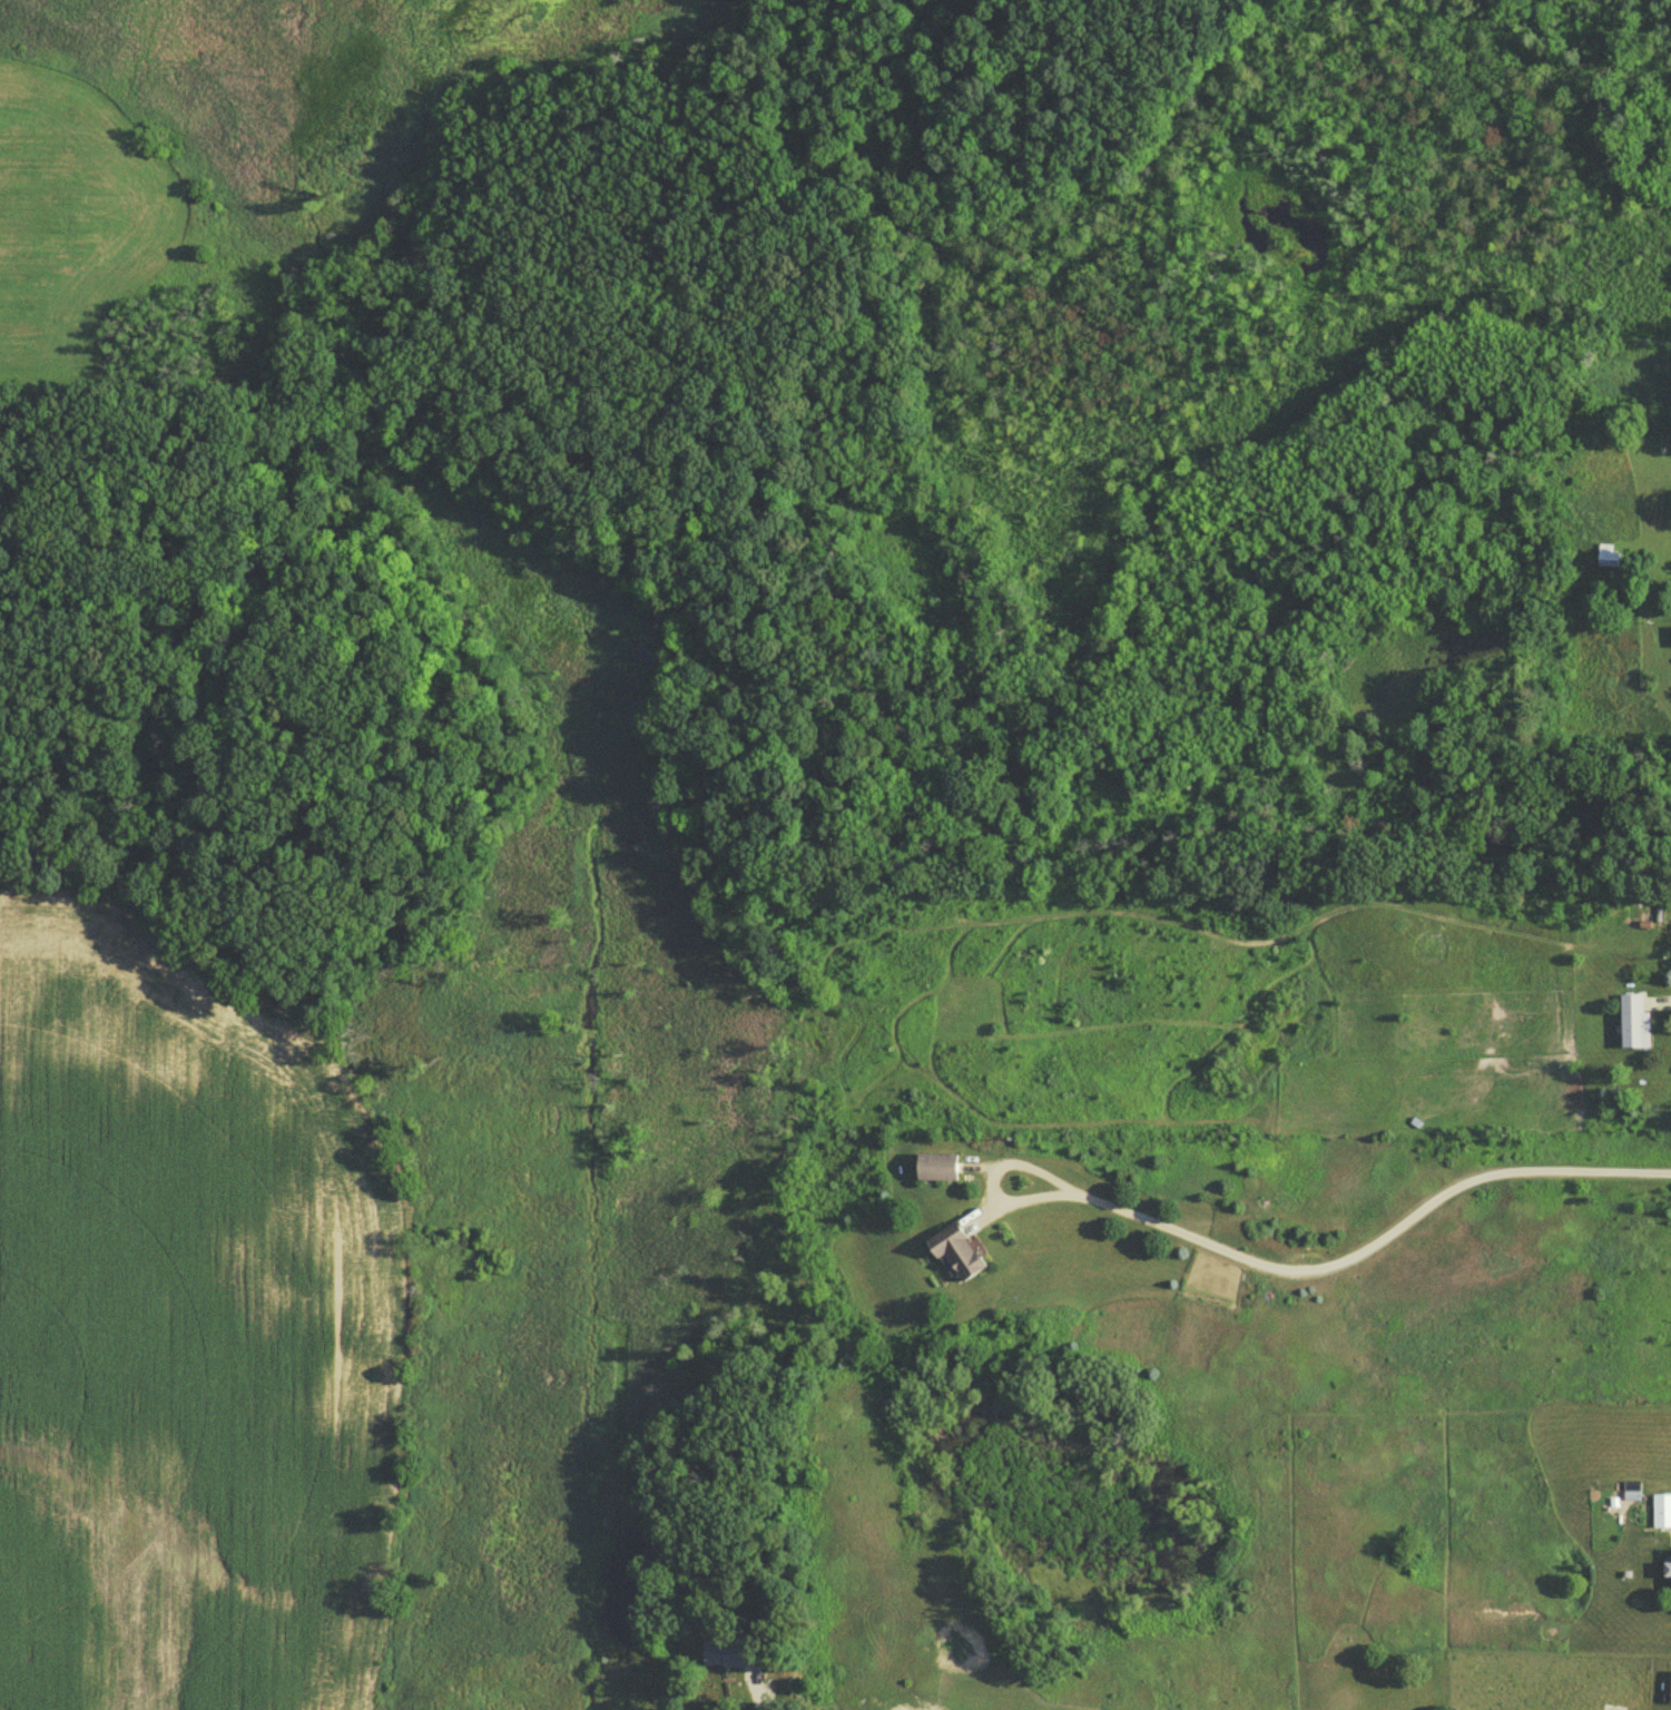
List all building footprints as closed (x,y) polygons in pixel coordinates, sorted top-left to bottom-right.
[(1618,1000),(1618,1053),(1647,1052),(1647,1017),(1641,1017),(1641,1000),(1618,1000)] [(913,1184),(954,1185),(955,1158),(914,1157),(913,1184)] [(980,1273),(954,1226),(920,1245),(931,1263),(938,1258),(955,1287),(980,1273)] [(1670,1533),(1670,1500),(1652,1500),(1652,1533),(1670,1533)] [(1670,1600),(1670,1554),(1670,1568),(1660,1568),(1660,1583),(1670,1583),(1670,1600)] [(695,1661),(707,1676),(723,1664),(710,1649),(695,1661)]
